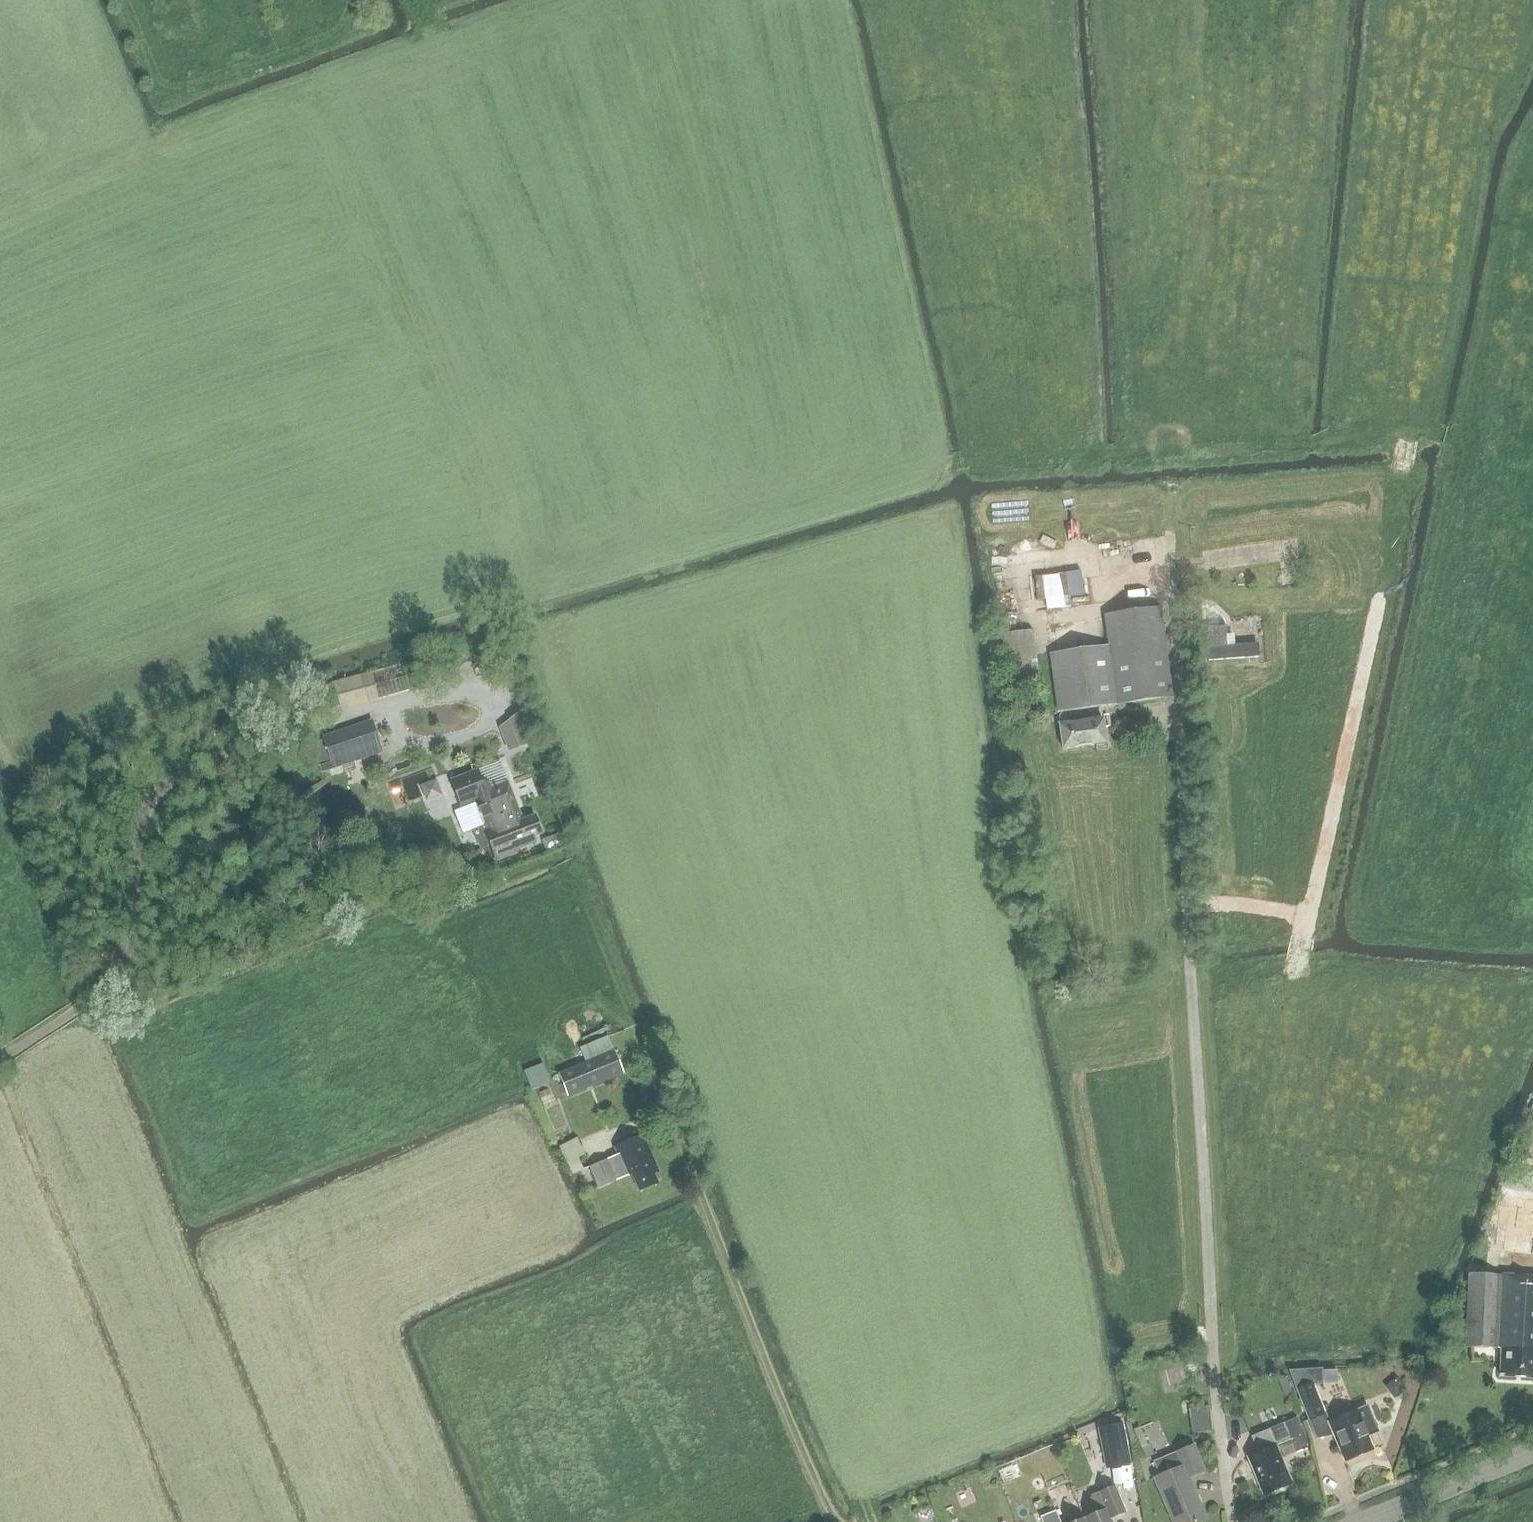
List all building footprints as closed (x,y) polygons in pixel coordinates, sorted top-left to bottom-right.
[(1160,607),(1104,615),(1108,645),(1107,646),(1050,653),(1060,723),(1058,724),(1061,750),(1106,744),(1101,706),(1173,697),(1160,607)] [(1008,693),(1041,688),(1033,631),(1000,635),(1008,693)] [(383,751),(372,720),(323,736),(333,768),(383,751)] [(1150,739),(1149,725),(1126,727),(1127,741),(1150,739)] [(476,802),(485,825),(473,830),(480,849),(490,845),(497,861),(517,853),(515,850),(536,842),(534,838),(542,834),(535,816),(522,821),(508,783),(490,790),(481,769),(451,780),(462,808),(476,802)] [(429,800),(446,792),(439,776),(421,783),(429,800)] [(624,1074),(615,1051),(559,1074),(568,1097),(624,1074)] [(524,1071),(532,1091),(551,1084),(543,1063),(524,1071)] [(581,1136),(564,1143),(570,1159),(587,1152),(581,1136)] [(654,1174),(659,1172),(643,1136),(615,1147),(619,1155),(590,1166),(599,1187),(633,1173),(640,1190),(658,1183),(654,1174)] [(1469,1275),(1467,1347),(1495,1348),(1496,1348),(1499,1348),(1501,1349),(1500,1376),(1532,1378),(1532,1279),(1469,1275)] [(1309,1421),(1326,1414),(1314,1385),(1323,1385),(1322,1368),(1288,1371),(1296,1389),(1309,1421)] [(1367,1405),(1328,1422),(1346,1462),(1374,1450),(1368,1436),(1378,1431),(1367,1405)] [(1195,1429),(1212,1430),(1212,1407),(1195,1407),(1195,1429)] [(1292,1484),(1281,1458),(1295,1452),(1294,1450),(1308,1445),(1297,1418),(1251,1438),(1258,1454),(1249,1458),(1264,1495),(1292,1484)] [(1123,1424),(1099,1428),(1107,1468),(1131,1463),(1123,1424)] [(1205,1471),(1194,1445),(1154,1461),(1160,1476),(1155,1478),(1173,1521),(1201,1521),(1206,1520),(1189,1478),(1205,1471)] [(1106,1510),(1085,1518),(1087,1521),(1112,1521),(1111,1519),(1126,1513),(1115,1487),(1099,1493),(1106,1510)] [(1057,1511),(1041,1517),(1043,1521),(1061,1521),(1057,1511)]
